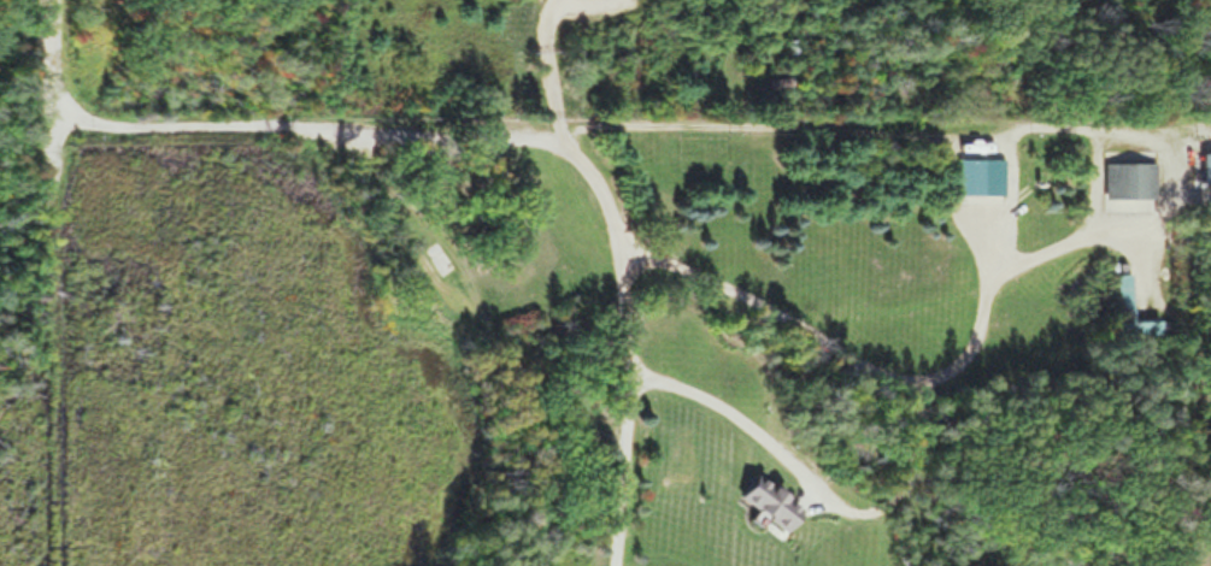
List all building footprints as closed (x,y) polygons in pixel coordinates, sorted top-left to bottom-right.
[(765,88),(784,85),(783,77),(764,79),(765,88)] [(951,193),(1000,193),(1000,157),(951,157),(951,193)] [(1098,196),(1150,196),(1150,161),(1098,161),(1098,196)] [(1126,272),(1110,272),(1111,334),(1153,333),(1153,315),(1128,316),(1126,272)] [(795,509),(748,470),(728,494),(747,509),(741,516),(753,526),(759,518),(777,532),(795,509)]
